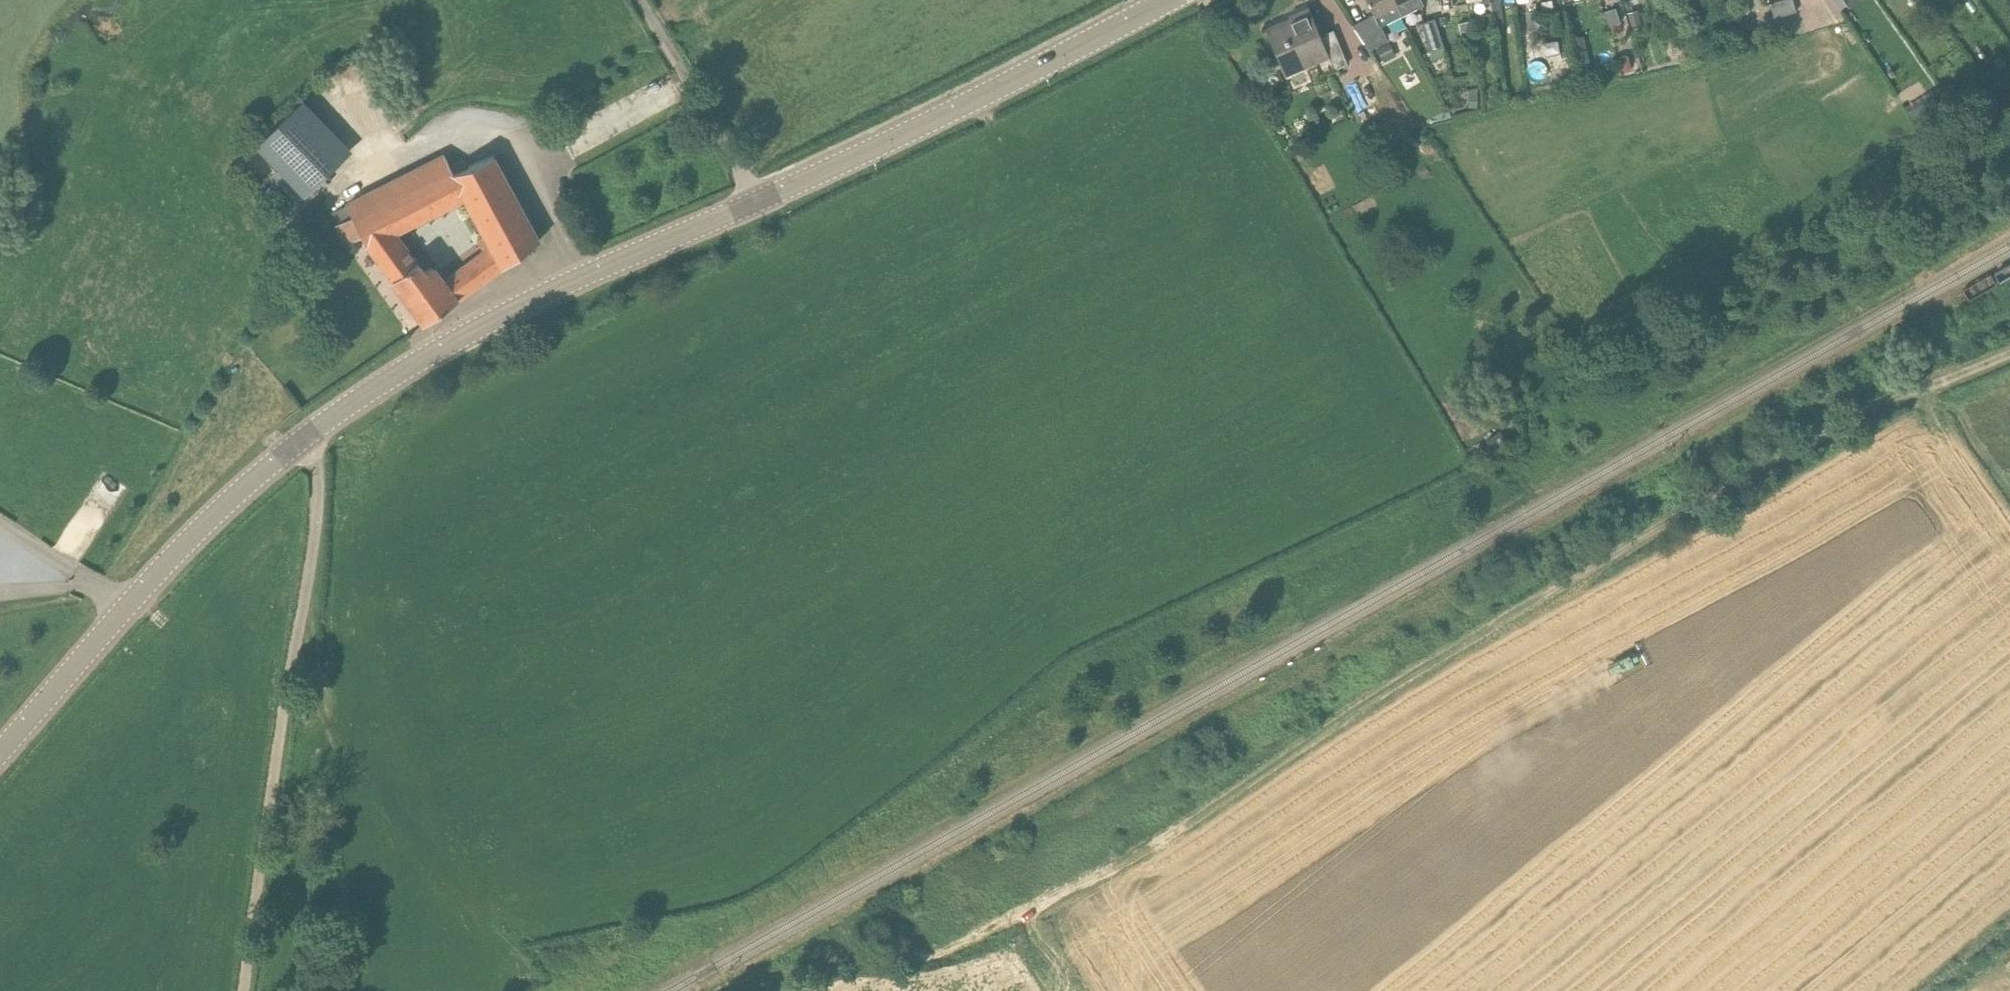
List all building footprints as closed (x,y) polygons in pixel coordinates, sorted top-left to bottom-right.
[(1381,26),(1402,15),(1394,0),(1367,0),(1371,8),(1374,14),(1353,25),(1371,50),(1375,48),(1388,41),(1389,40),(1381,26)] [(1402,15),(1423,3),(1422,0),(1394,0),(1402,15)] [(1442,8),(1452,7),(1452,0),(1441,0),(1442,8)] [(1490,1),(1492,15),(1494,22),(1502,21),(1499,0),(1490,0),(1490,1)] [(1541,2),(1543,13),(1554,11),(1552,0),(1551,0),(1541,2)] [(1770,4),(1774,17),(1796,11),(1793,0),(1783,0),(1770,4)] [(1320,35),(1316,26),(1308,7),(1265,27),(1273,45),(1280,62),(1300,54),(1306,67),(1329,57),(1334,69),(1347,64),(1333,30),(1320,35)] [(1616,8),(1604,12),(1609,27),(1621,23),(1616,8)] [(1626,16),(1630,30),(1641,27),(1637,13),(1626,16)] [(1421,24),(1430,51),(1442,47),(1434,20),(1421,24)] [(1471,22),(1459,24),(1462,41),(1474,38),(1471,22)] [(1573,53),(1586,50),(1584,36),(1570,39),(1573,53)] [(1383,62),(1396,55),(1388,41),(1375,48),(1383,62)] [(1430,51),(1433,59),(1445,55),(1442,47),(1430,51)] [(1626,61),(1620,63),(1622,69),(1628,67),(1626,61)] [(1935,89),(1905,106),(1915,125),(1946,108),(1935,89)] [(1476,95),(1468,95),(1468,107),(1476,106),(1476,95)] [(265,167),(298,202),(309,191),(285,165),(327,125),(319,117),(265,167)] [(466,200),(455,178),(452,173),(443,153),(346,202),(366,245),(395,234),(466,200)] [(502,268),(540,240),(494,156),(455,178),(466,200),(490,245),(502,268)] [(444,279),(434,266),(427,271),(419,261),(418,262),(395,234),(366,245),(393,280),(425,323),(458,299),(444,279)] [(502,268),(490,245),(467,262),(482,282),(502,268)] [(298,704),(296,718),(306,720),(308,706),(298,704)]
